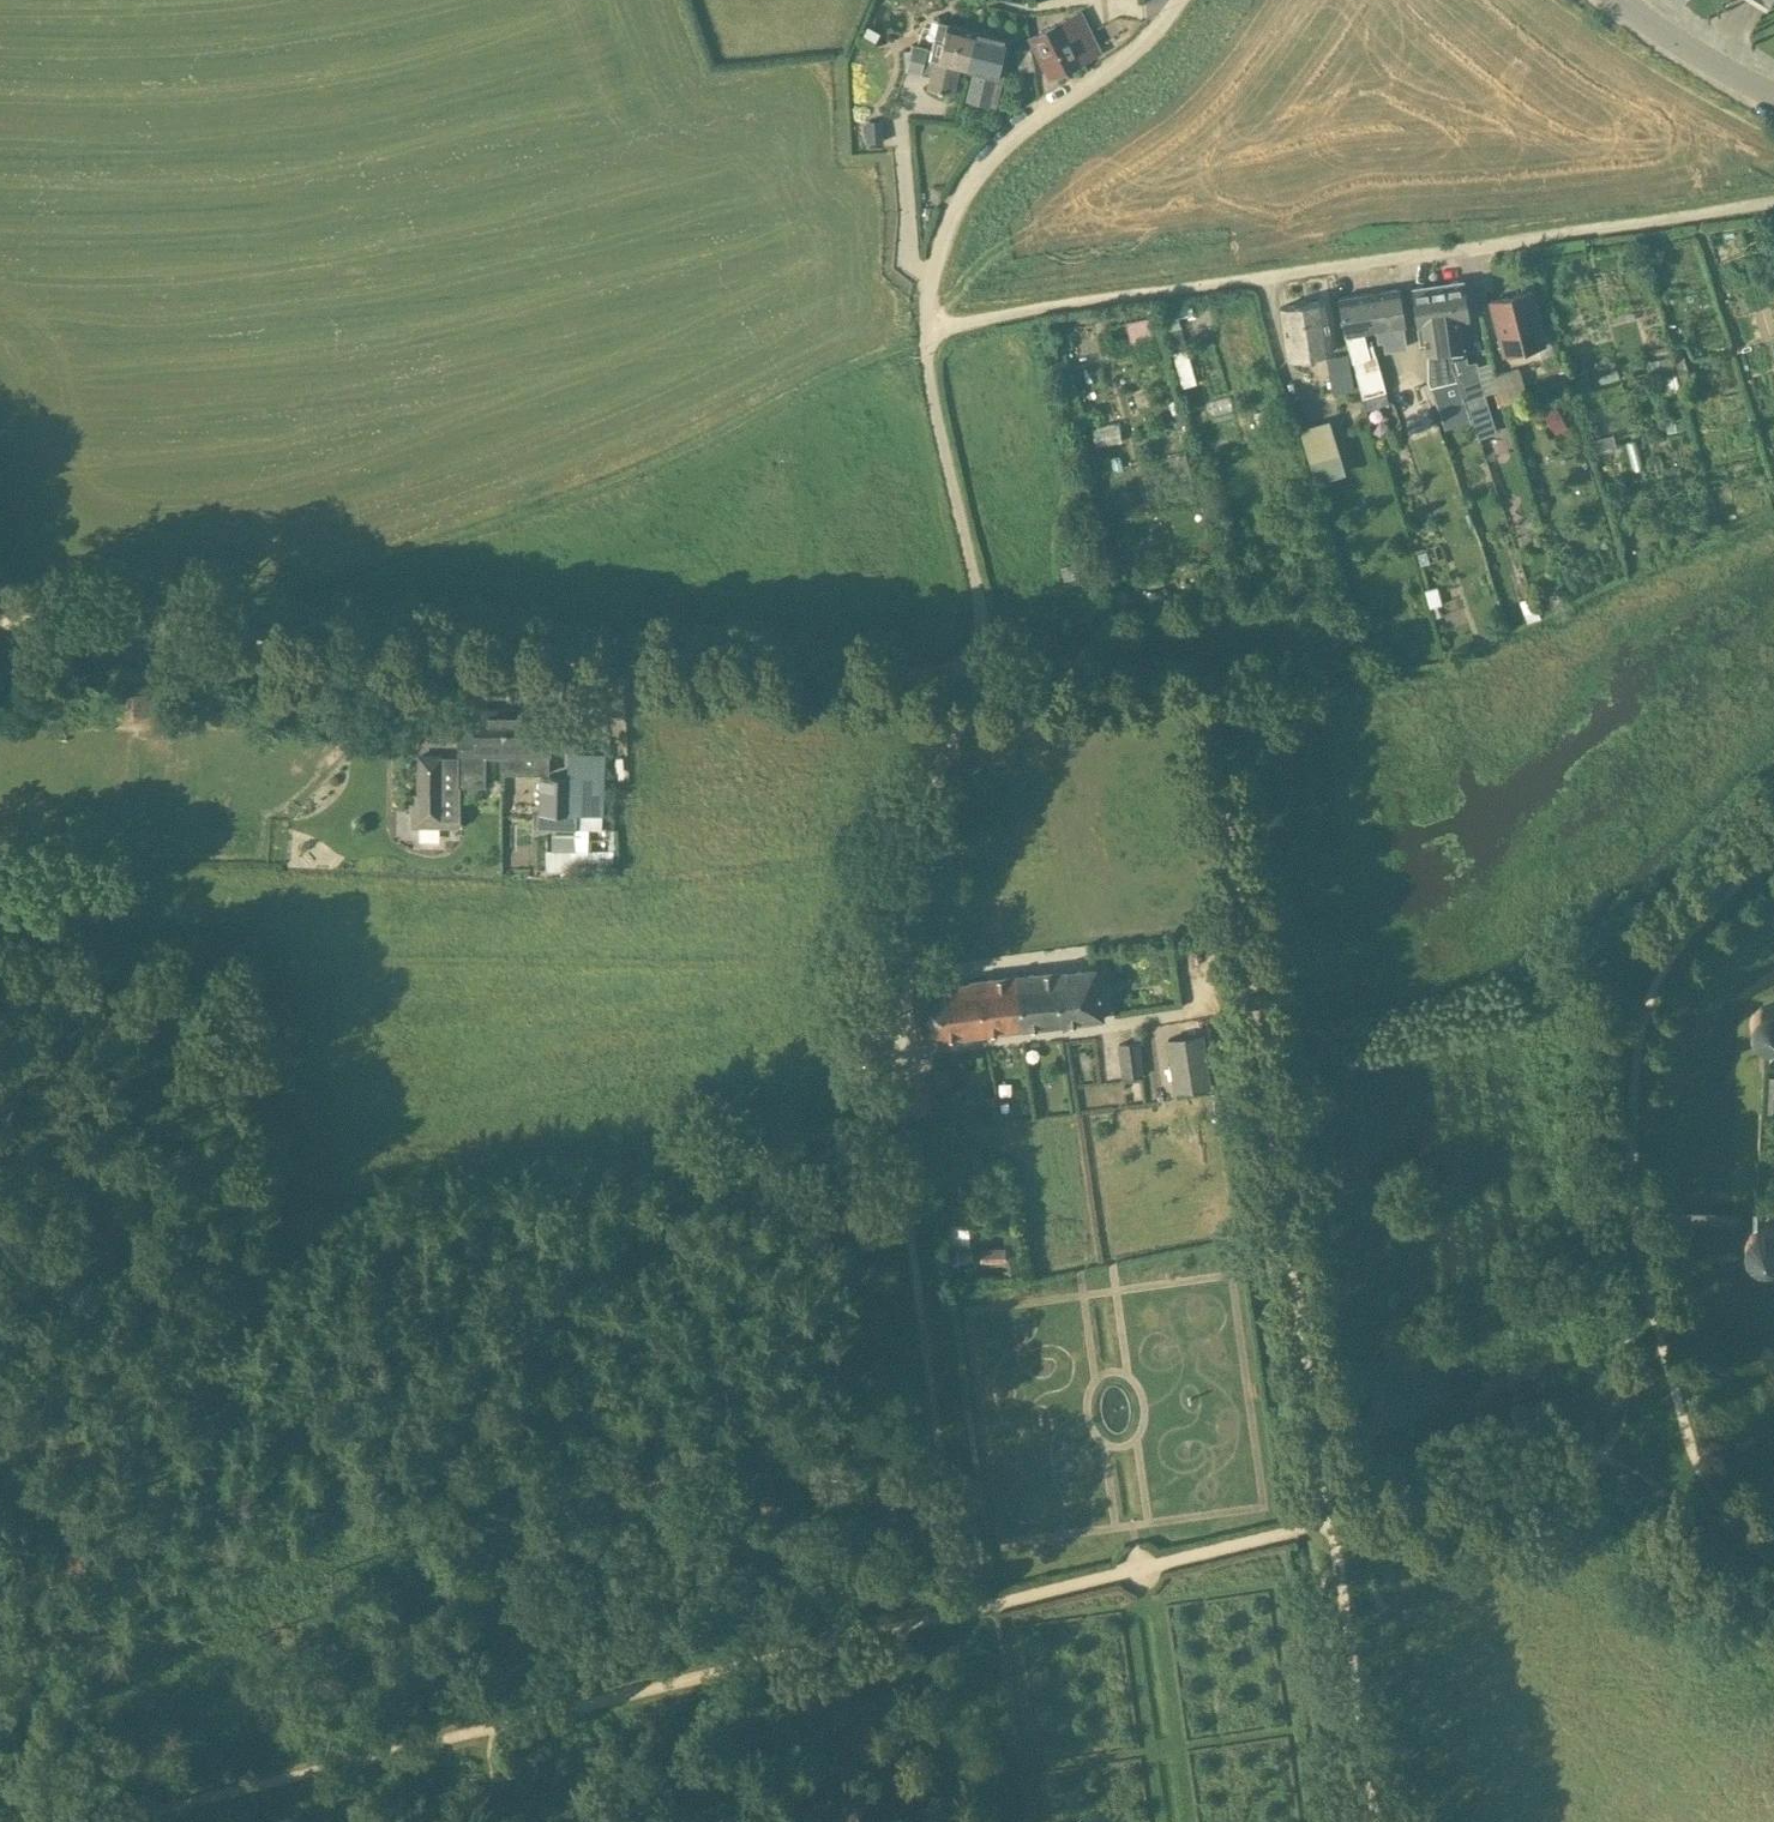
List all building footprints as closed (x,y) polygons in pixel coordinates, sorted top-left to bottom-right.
[(1051,78),(1085,61),(1102,52),(1081,11),(1030,37),(1051,78)] [(950,24),(946,39),(936,36),(932,48),(913,43),(911,49),(904,49),(906,68),(930,75),(927,87),(954,94),(961,67),(969,69),(978,31),(950,24)] [(969,69),(975,71),(970,94),(992,100),(998,77),(1004,78),(1014,39),(1006,37),(1006,38),(978,31),(969,69)] [(1036,69),(1031,45),(1015,48),(1020,72),(1036,69)] [(868,118),(869,141),(885,140),(884,118),(868,118)] [(1295,282),(1296,300),(1325,299),(1324,280),(1295,282)] [(1485,393),(1499,389),(1495,374),(1491,361),(1478,364),(1477,360),(1468,361),(1466,347),(1462,347),(1463,346),(1459,320),(1468,319),(1463,282),(1439,285),(1448,349),(1467,399),(1479,437),(1497,431),(1485,393)] [(1439,407),(1467,399),(1448,349),(1439,285),(1414,289),(1419,326),(1424,325),(1427,351),(1428,351),(1428,379),(1430,386),(1432,386),(1439,407)] [(1402,347),(1399,326),(1407,325),(1401,288),(1370,293),(1376,330),(1384,329),(1387,349),(1402,347)] [(1558,338),(1546,341),(1533,291),(1490,301),(1504,355),(1539,346),(1543,362),(1563,357),(1558,338)] [(1368,345),(1365,332),(1376,330),(1370,293),(1339,297),(1345,335),(1363,397),(1362,397),(1366,410),(1389,403),(1386,391),(1387,391),(1373,344),(1368,345)] [(1280,307),(1288,359),(1335,351),(1326,299),(1280,307)] [(1126,319),(1133,349),(1155,344),(1148,313),(1126,319)] [(1355,388),(1349,353),(1327,357),(1333,391),(1355,388)] [(1499,389),(1500,390),(1504,405),(1505,404),(1505,402),(1528,395),(1520,367),(1495,374),(1499,389)] [(1554,432),(1567,426),(1558,406),(1545,412),(1554,432)] [(1346,473),(1330,418),(1299,427),(1316,482),(1346,473)] [(1507,458),(1490,461),(1496,501),(1512,498),(1507,458)] [(461,829),(461,786),(486,786),(487,757),(505,757),(505,709),(475,709),(475,731),(458,730),(457,756),(443,756),(443,755),(419,756),(419,794),(411,794),(411,828),(461,829)] [(505,773),(524,773),(550,774),(550,758),(552,758),(552,734),(535,734),(535,709),(505,709),(505,757),(505,773)] [(604,814),(606,753),(569,752),(568,776),(547,776),(546,778),(542,778),(540,828),(552,829),(552,837),(576,838),(577,828),(602,829),(602,814),(604,814)] [(615,861),(614,849),(548,850),(548,861),(615,861)] [(972,981),(972,983),(914,990),(920,1040),(1103,1017),(1097,969),(1057,974),(1057,970),(972,981)] [(1773,1043),(1773,1006),(1772,1005),(1764,1006),(1756,1010),(1751,1017),(1750,1025),(1751,1031),(1754,1038),(1757,1041),(1763,1045),(1766,1047),(1769,1049),(1773,1043)] [(1204,1034),(1170,1038),(1176,1090),(1210,1087),(1204,1034)] [(1140,1041),(1119,1044),(1123,1077),(1144,1075),(1140,1041)] [(901,1115),(913,1113),(932,1110),(927,1076),(908,1079),(910,1089),(898,1090),(901,1115)] [(1007,1181),(996,1183),(999,1202),(998,1202),(1006,1244),(982,1246),(983,1250),(973,1251),(972,1246),(971,1246),(967,1203),(963,1203),(961,1188),(955,1189),(957,1204),(944,1206),(955,1276),(968,1275),(968,1266),(976,1265),(976,1260),(981,1260),(982,1263),(1006,1262),(1007,1269),(1004,1269),(1005,1276),(1020,1273),(1007,1181)] [(1756,1224),(1749,1229),(1745,1236),(1743,1245),(1745,1253),(1750,1260),(1757,1264),(1765,1265),(1773,1263),(1773,1224),(1772,1223),(1763,1221),(1756,1224)]
